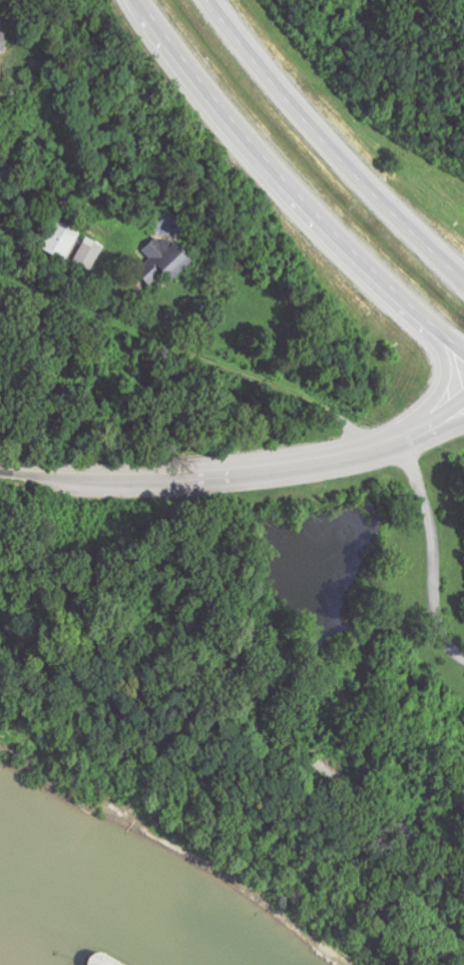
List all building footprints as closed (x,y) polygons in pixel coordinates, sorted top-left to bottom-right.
[(40,246),(64,261),(82,234),(58,218),(40,246)] [(75,260),(92,270),(105,246),(88,236),(75,260)]
